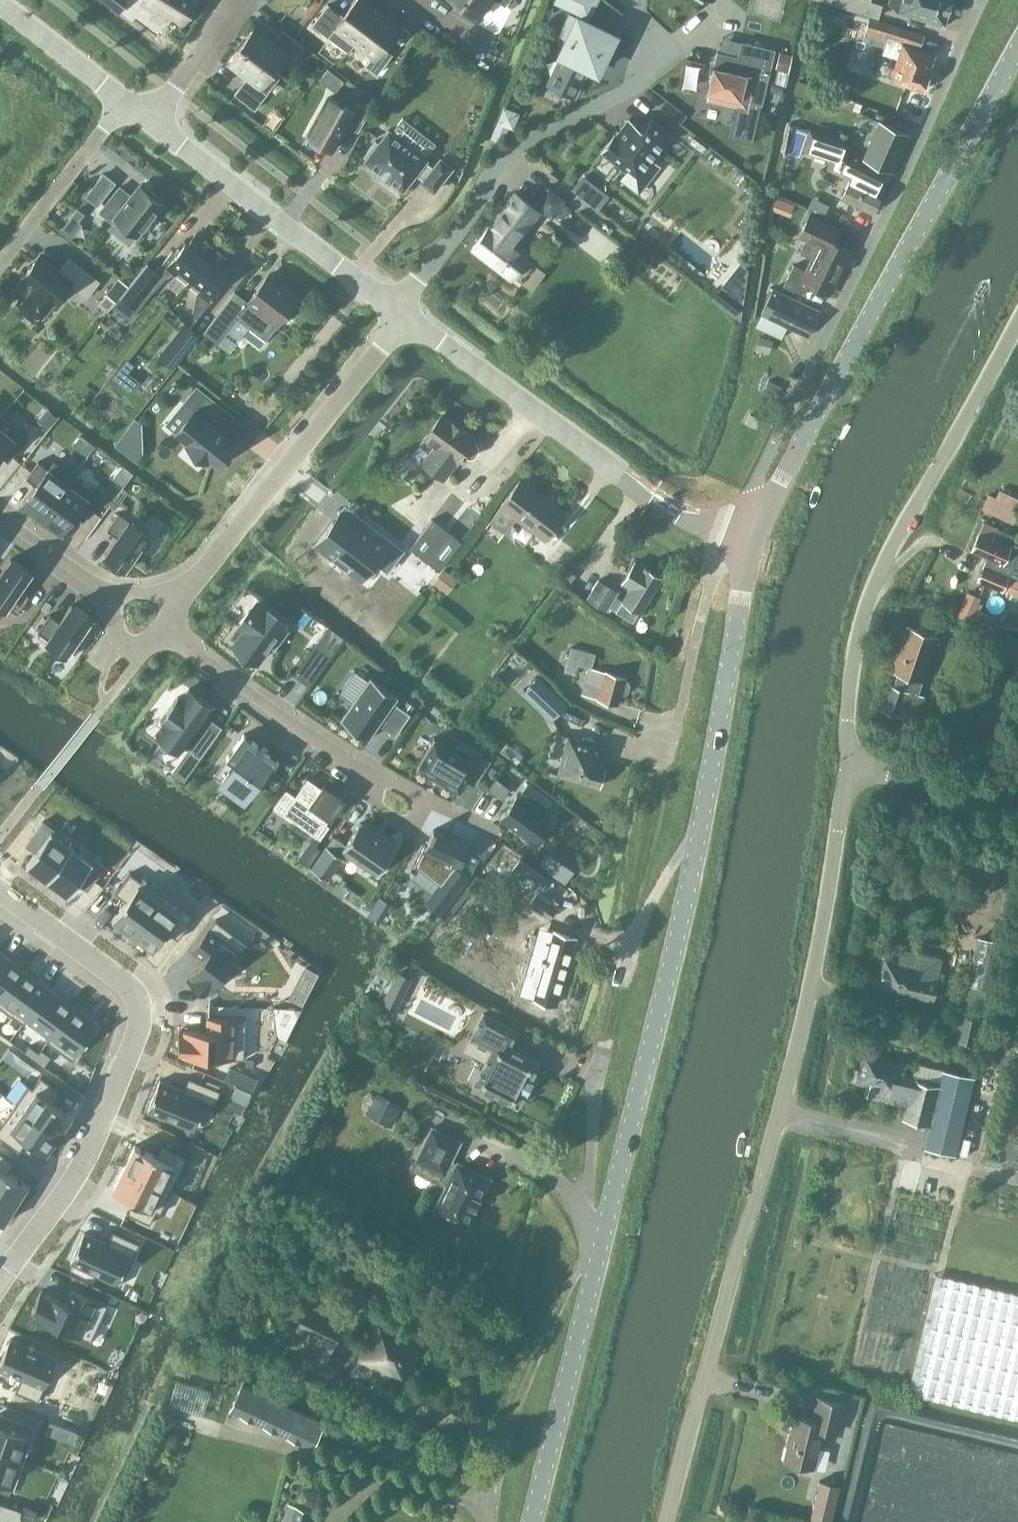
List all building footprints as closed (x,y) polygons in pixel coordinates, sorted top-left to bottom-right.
[(145,0),(182,23),(195,0),(145,0)] [(313,25),(318,29),(348,52),(354,44),(379,11),(378,10),(378,9),(377,8),(376,8),(368,2),(366,0),(356,0),(356,1),(344,17),(334,9),(328,5),(313,25)] [(461,3),(480,18),(494,0),(464,0),(461,3)] [(556,1),(589,17),(596,0),(557,0),(556,1)] [(878,17),(882,5),(870,1),(870,0),(824,0),(878,17)] [(889,2),(901,5),(899,12),(944,25),(952,0),(890,0),(889,2)] [(354,44),(348,52),(366,66),(378,74),(393,54),(383,46),(395,30),(399,25),(391,19),(382,13),(381,11),(381,12),(379,11),(354,44)] [(615,35),(578,17),(570,13),(559,36),(567,40),(560,54),(562,55),(548,84),(574,96),(588,67),(597,72),(615,35)] [(864,40),(885,47),(883,53),(898,58),(891,79),(923,90),(935,53),(920,48),(924,34),(870,17),(864,40)] [(239,43),(276,71),(289,53),(294,57),(303,46),(283,30),(276,41),(256,25),(242,44),(239,42),(239,43)] [(713,66),(707,92),(739,99),(738,105),(730,137),(752,142),(762,103),(769,71),(774,48),(742,41),(740,53),(739,56),(718,51),(714,66),(713,66)] [(282,75),(276,71),(239,43),(241,45),(234,55),(227,63),(232,67),(247,78),(239,88),(235,94),(256,109),(260,104),(282,75)] [(778,50),(774,68),(787,71),(791,53),(778,50)] [(329,68),(321,79),(325,82),(334,72),(329,68)] [(328,97),(308,135),(334,149),(347,125),(358,131),(370,109),(358,103),(354,111),(328,97)] [(855,106),(853,110),(860,112),(861,108),(863,105),(856,102),(855,106)] [(374,139),(363,154),(366,157),(364,160),(379,171),(378,172),(379,173),(381,171),(386,176),(385,178),(386,179),(387,177),(402,189),(415,172),(423,178),(421,180),(433,190),(451,167),(439,157),(432,166),(425,160),(426,158),(424,157),(435,143),(402,117),(391,131),(388,129),(378,142),(374,139)] [(652,119),(643,130),(628,119),(601,152),(636,180),(658,152),(659,152),(672,136),(652,119)] [(880,121),(864,157),(875,162),(893,170),(909,134),(880,121)] [(803,152),(802,154),(829,162),(827,168),(850,179),(841,197),(864,208),(872,212),(882,191),(881,191),(888,176),(847,156),(853,143),(809,129),(803,152)] [(100,211),(112,221),(109,225),(129,241),(135,234),(137,236),(163,204),(160,202),(162,199),(150,190),(148,192),(140,186),(132,196),(120,187),(100,211)] [(537,204),(552,215),(563,200),(548,189),(537,204)] [(515,192),(473,248),(476,250),(510,276),(513,278),(514,276),(523,282),(536,266),(527,260),(531,255),(517,245),(535,220),(541,212),(518,195),(515,192)] [(773,198),(771,209),(789,216),(794,204),(774,196),(773,198)] [(72,217),(78,221),(84,214),(78,209),(72,217)] [(800,252),(812,258),(841,272),(845,265),(847,266),(852,254),(850,253),(851,250),(831,240),(837,227),(810,213),(798,238),(805,242),(800,252)] [(177,272),(188,281),(216,247),(197,233),(187,245),(185,244),(178,253),(174,249),(157,270),(165,277),(177,272)] [(216,247),(188,281),(200,291),(198,303),(205,309),(195,320),(196,321),(222,288),(218,285),(225,276),(224,275),(234,262),(216,247)] [(35,262),(22,278),(34,287),(23,301),(30,306),(27,309),(39,318),(41,315),(43,316),(54,303),(55,304),(71,284),(87,297),(100,281),(70,257),(59,270),(40,255),(39,257),(42,260),(38,264),(35,262)] [(841,272),(812,258),(806,270),(794,265),(785,285),(805,294),(810,283),(830,293),(832,291),(834,292),(839,280),(837,279),(841,272)] [(157,287),(165,277),(157,270),(148,262),(127,289),(121,296),(137,308),(153,288),(157,287)] [(269,275),(249,302),(237,293),(206,335),(218,343),(239,315),(267,336),(297,296),(269,275)] [(116,302),(121,296),(127,289),(117,281),(107,295),(116,302)] [(727,283),(715,299),(727,307),(738,292),(727,283)] [(788,326),(808,336),(821,311),(774,288),(762,313),(788,326)] [(111,309),(105,317),(119,328),(125,320),(111,309)] [(762,313),(756,326),(782,339),(788,326),(762,313)] [(159,355),(175,367),(200,335),(185,322),(159,355)] [(756,351),(767,354),(771,341),(761,338),(756,351)] [(209,459),(217,465),(224,456),(227,459),(239,445),(214,425),(226,409),(199,387),(185,405),(194,412),(176,433),(189,443),(187,445),(208,461),(209,459)] [(746,423),(756,428),(762,415),(752,410),(746,423)] [(460,459),(462,460),(465,456),(466,457),(470,458),(474,457),(477,455),(479,452),(480,448),(480,444),(477,441),(475,439),(475,438),(443,414),(425,437),(435,445),(421,462),(445,480),(460,459)] [(9,462),(29,439),(1,415),(0,416),(0,454),(9,462)] [(36,485),(23,502),(42,516),(73,475),(55,461),(49,469),(39,461),(27,478),(36,485)] [(73,475),(42,516),(60,530),(62,531),(75,514),(84,521),(102,497),(73,475)] [(515,515),(546,538),(565,512),(521,479),(508,495),(509,496),(489,520),(503,530),(515,515)] [(1000,489),(997,496),(990,493),(983,508),(1013,521),(1017,511),(1017,497),(1000,489)] [(117,537),(105,554),(105,555),(126,569),(141,547),(147,551),(154,541),(148,536),(150,534),(119,513),(107,530),(117,537)] [(336,517),(318,540),(336,554),(339,550),(353,562),(351,564),(364,575),(378,558),(393,571),(409,552),(363,518),(353,531),(336,517)] [(433,519),(410,548),(439,571),(462,542),(433,519)] [(972,550),(988,557),(978,580),(1002,590),(1008,576),(1009,574),(1017,553),(1017,542),(1013,539),(1014,536),(984,523),(972,550)] [(3,615),(8,607),(18,614),(30,597),(20,590),(32,572),(12,558),(0,575),(0,613),(3,615)] [(588,597),(606,608),(608,605),(632,619),(638,610),(640,611),(660,577),(634,561),(621,583),(630,588),(623,599),(615,594),(617,590),(599,579),(588,597)] [(443,570),(434,582),(445,591),(454,579),(443,570)] [(576,575),(570,571),(565,578),(571,582),(576,575)] [(1017,593),(1017,580),(1008,576),(1002,590),(1017,597),(1017,593)] [(983,606),(979,604),(981,599),(967,593),(960,610),(957,618),(971,624),(973,619),(976,610),(980,612),(983,606)] [(258,661),(269,646),(274,649),(275,650),(290,630),(284,626),(285,624),(257,603),(251,611),(250,610),(248,613),(249,613),(240,627),(245,630),(235,644),(258,661)] [(50,615),(38,632),(69,653),(70,650),(76,654),(84,644),(78,640),(93,618),(92,618),(72,604),(59,621),(50,615)] [(952,606),(949,614),(957,618),(960,610),(952,606)] [(922,688),(939,638),(909,628),(893,671),(899,673),(894,685),(890,684),(881,709),(915,720),(926,689),(922,688)] [(986,656),(982,668),(995,672),(999,660),(1017,667),(1017,639),(997,631),(986,656)] [(294,675),(310,687),(331,657),(315,646),(294,675)] [(576,663),(589,667),(594,653),(569,646),(562,669),(573,672),(576,663)] [(510,662),(504,669),(510,674),(516,667),(510,662)] [(626,677),(589,667),(582,693),(618,704),(621,694),(625,695),(628,693),(630,685),(628,682),(625,681),(626,677)] [(397,696),(369,677),(339,720),(367,739),(379,723),(395,734),(409,714),(393,702),(397,696)] [(538,677),(523,692),(553,720),(567,704),(538,677)] [(200,758),(219,732),(203,720),(213,706),(190,689),(182,699),(178,696),(161,720),(165,723),(157,733),(181,751),(184,746),(200,758)] [(403,708),(410,713),(414,706),(407,701),(403,708)] [(234,763),(222,779),(247,799),(260,782),(262,784),(268,775),(275,779),(290,759),(270,744),(266,750),(245,734),(227,758),(234,763)] [(602,767),(608,748),(561,735),(561,736),(568,738),(558,774),(551,772),(551,773),(600,787),(605,768),(602,767)] [(417,766),(442,780),(460,790),(466,780),(476,786),(491,760),(481,754),(476,762),(434,737),(417,766)] [(488,788),(502,799),(510,788),(496,777),(488,788)] [(287,789),(274,808),(292,820),(293,819),(321,839),(330,826),(326,824),(343,800),(323,786),(322,788),(308,778),(296,796),(287,789)] [(515,793),(499,816),(535,841),(551,818),(541,811),(550,798),(525,781),(516,794),(515,793)] [(36,852),(27,864),(48,879),(72,847),(52,832),(54,829),(44,821),(29,840),(39,848),(36,852)] [(334,835),(311,867),(328,879),(342,858),(347,861),(351,856),(377,875),(397,848),(361,822),(346,844),(334,835)] [(459,869),(473,846),(461,840),(448,833),(437,827),(429,842),(428,842),(415,865),(439,884),(429,897),(445,909),(470,877),(459,869)] [(310,841),(305,848),(315,855),(320,848),(310,841)] [(72,847),(48,879),(69,895),(81,878),(91,885),(105,866),(94,858),(92,861),(72,847)] [(127,901),(113,920),(133,934),(165,891),(145,876),(142,880),(130,872),(115,893),(127,901)] [(165,891),(133,934),(134,935),(153,949),(167,931),(178,939),(196,914),(165,891)] [(528,904),(548,917),(555,907),(535,893),(528,904)] [(203,958),(187,979),(205,994),(208,991),(210,992),(247,943),(216,919),(192,949),(203,958)] [(530,957),(520,992),(556,1003),(575,937),(554,930),(550,943),(536,939),(530,957)] [(977,935),(968,984),(987,989),(997,939),(977,935)] [(885,960),(878,990),(932,1000),(936,982),(941,959),(902,950),(900,963),(885,960)] [(24,969),(0,951),(0,1003),(24,969)] [(304,970),(290,998),(298,1003),(302,1005),(319,973),(306,966),(304,970)] [(0,1003),(0,1006),(23,1023),(49,987),(24,969),(0,1003)] [(393,979),(390,987),(404,994),(408,986),(393,979)] [(968,984),(965,1003),(983,1008),(987,989),(968,984)] [(49,987),(23,1023),(24,1024),(27,1020),(50,1037),(47,1041),(48,1041),(74,1005),(49,987)] [(462,989),(456,1001),(478,1013),(484,1001),(462,989)] [(74,1005),(48,1041),(73,1060),(99,1024),(74,1005)] [(507,1053),(512,1042),(517,1030),(483,1012),(470,1039),(491,1049),(473,1083),(518,1106),(525,1091),(530,1093),(537,1080),(531,1078),(539,1062),(513,1048),(510,1054),(507,1053)] [(954,1039),(978,1044),(984,1019),(960,1013),(954,1039)] [(180,1030),(179,1053),(183,1053),(183,1055),(245,1058),(246,1019),(208,1017),(208,1031),(180,1030)] [(29,1046),(25,1052),(34,1059),(39,1052),(29,1046)] [(9,1049),(3,1058),(12,1063),(18,1055),(9,1049)] [(39,1052),(34,1059),(44,1066),(52,1056),(41,1049),(39,1052)] [(863,1051),(856,1084),(869,1087),(866,1098),(891,1103),(906,1107),(903,1119),(930,1125),(937,1093),(942,1070),(916,1064),(913,1077),(905,1076),(908,1061),(863,1051)] [(219,1068),(216,1075),(224,1079),(227,1071),(219,1068)] [(28,1085),(15,1104),(59,1133),(72,1115),(53,1102),(61,1090),(40,1076),(33,1088),(28,1085)] [(160,1080),(148,1110),(194,1129),(206,1100),(215,1104),(221,1090),(189,1077),(184,1090),(160,1080)] [(969,1100),(937,1093),(930,1125),(924,1149),(956,1156),(969,1100)] [(392,1124),(399,1109),(377,1099),(370,1114),(392,1124)] [(0,1126),(0,1137),(20,1151),(27,1139),(47,1152),(59,1133),(15,1104),(0,1126)] [(433,1125),(417,1158),(451,1175),(446,1185),(432,1212),(467,1229),(494,1177),(458,1159),(457,1161),(453,1159),(463,1139),(433,1125)] [(135,1145),(124,1167),(172,1191),(190,1155),(162,1142),(156,1155),(135,1145)] [(16,1204),(28,1184),(8,1172),(15,1161),(0,1151),(0,1194),(16,1204)] [(124,1167),(113,1190),(133,1200),(127,1212),(150,1223),(150,1224),(156,1211),(161,1213),(172,1191),(124,1167)] [(4,1223),(16,1204),(0,1194),(0,1221),(4,1223)] [(84,1232),(71,1262),(121,1285),(140,1243),(113,1230),(107,1243),(84,1232)] [(359,1275),(357,1280),(358,1285),(363,1288),(369,1286),(371,1281),(370,1276),(365,1273),(359,1275)] [(936,1275),(908,1395),(1017,1420),(1017,1294),(936,1275)] [(42,1290),(32,1311),(36,1313),(35,1315),(91,1341),(108,1304),(73,1288),(67,1301),(42,1290)] [(306,1307),(289,1343),(302,1349),(307,1338),(329,1350),(342,1324),(306,1307)] [(349,1374),(372,1386),(379,1372),(405,1385),(427,1339),(376,1314),(361,1345),(363,1345),(349,1374)] [(263,1328),(252,1331),(257,1350),(267,1347),(263,1328)] [(0,1363),(0,1369),(21,1378),(15,1391),(38,1401),(56,1358),(10,1339),(0,1363)] [(243,1384),(231,1410),(312,1448),(324,1422),(243,1384)] [(796,1417),(785,1462),(814,1469),(823,1431),(838,1435),(844,1405),(819,1399),(814,1421),(796,1417)] [(22,1459),(34,1425),(4,1415),(0,1426),(0,1451),(22,1459)] [(50,1422),(46,1433),(57,1438),(61,1426),(50,1422)] [(9,1493),(22,1459),(0,1451),(0,1490),(9,1493)] [(839,1486),(820,1481),(811,1516),(831,1521),(839,1486)] [(312,1511),(289,1505),(284,1521),(309,1521),(312,1511)]
